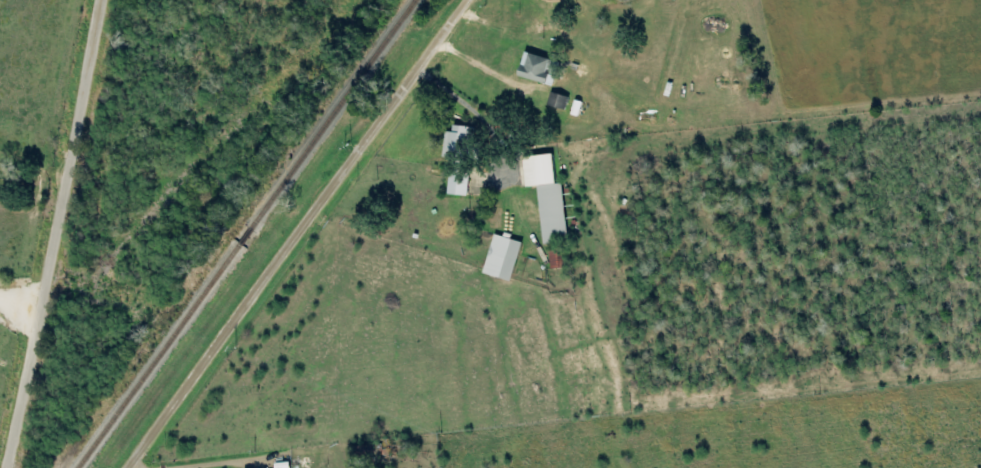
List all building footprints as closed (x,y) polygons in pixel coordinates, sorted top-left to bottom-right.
[(560,63),(527,53),(520,76),(554,87),(557,77),(556,77),(560,63)] [(549,107),(567,111),(570,97),(551,94),(549,107)] [(444,158),(453,158),(453,154),(473,155),(473,127),(454,126),(453,133),(445,132),(444,158)] [(524,158),(527,187),(539,186),(545,244),(569,241),(563,184),(557,184),(553,155),(524,158)] [(450,172),(449,195),(469,196),(470,173),(450,172)] [(513,282),(523,243),(495,235),(484,275),(513,282)] [(550,252),(552,270),(561,269),(559,251),(550,252)]
